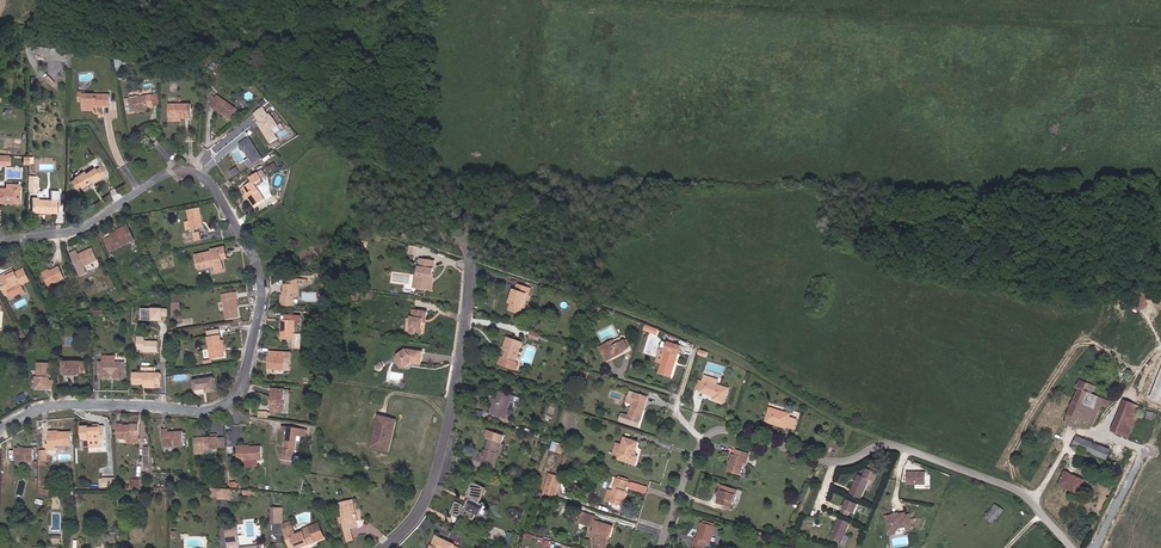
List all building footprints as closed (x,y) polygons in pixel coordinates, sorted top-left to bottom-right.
[(58,49),(44,48),(43,56),(48,57),(48,60),(57,61),(58,49)] [(68,50),(58,49),(57,61),(66,62),(68,50)] [(110,95),(84,95),(84,102),(84,107),(95,107),(95,106),(110,106),(110,95)] [(153,95),(129,99),(131,112),(136,111),(146,110),(149,109),(149,108),(155,107),(155,106),(153,95)] [(238,110),(217,96),(210,106),(231,120),(238,110)] [(191,118),(191,105),(170,105),(170,118),(183,118),(186,118),(191,118)] [(253,114),(272,143),(280,137),(277,133),(282,130),(265,105),(253,114)] [(251,150),(244,140),(233,147),(238,155),(241,159),(240,160),(243,165),(256,157),(251,150)] [(0,155),(0,164),(5,164),(5,157),(9,157),(9,155),(0,155)] [(274,162),(266,167),(269,171),(277,166),(274,162)] [(83,171),(73,178),(74,179),(70,181),(75,189),(79,186),(80,188),(86,184),(87,185),(88,184),(87,183),(90,181),(91,183),(104,175),(99,167),(95,169),(94,167),(85,173),(83,171)] [(262,170),(257,173),(261,179),(266,176),(262,170)] [(261,179),(257,173),(250,178),(253,182),(244,188),(249,196),(248,196),(254,207),(265,200),(257,188),(264,183),(261,179)] [(38,176),(28,176),(28,187),(37,187),(38,176)] [(7,203),(7,201),(17,202),(17,189),(16,189),(16,184),(6,184),(6,189),(0,189),(0,203),(7,203)] [(38,198),(32,198),(32,212),(45,212),(45,213),(56,213),(56,200),(38,200),(38,198)] [(204,227),(200,208),(188,211),(190,221),(185,222),(186,230),(204,227)] [(112,238),(106,240),(112,252),(135,240),(128,225),(117,231),(119,235),(112,238)] [(416,255),(418,247),(410,246),(409,254),(416,255)] [(220,258),(219,256),(227,254),(225,247),(211,250),(211,252),(196,255),(198,269),(214,266),(216,273),(224,271),(222,260),(222,258),(220,258)] [(77,251),(70,254),(80,277),(87,274),(84,267),(98,260),(93,248),(79,255),(77,251)] [(432,278),(434,269),(435,261),(420,259),(418,275),(416,288),(431,290),(432,283),(430,282),(431,278),(432,278)] [(98,260),(84,267),(87,274),(102,267),(98,260)] [(65,278),(59,267),(50,271),(42,275),(48,286),(65,278)] [(0,277),(5,287),(2,288),(6,295),(11,293),(10,291),(31,281),(25,269),(7,277),(6,274),(0,277)] [(308,279),(288,279),(288,284),(284,284),(284,295),(281,295),(281,306),(294,307),(294,296),(298,296),(299,285),(305,285),(305,284),(308,284),(308,279)] [(529,296),(531,289),(518,284),(516,290),(514,290),(512,297),(513,297),(511,304),(509,310),(520,314),(522,308),(527,295),(529,296)] [(239,318),(237,308),(236,299),(237,299),(236,293),(222,295),(226,320),(239,318)] [(1140,310),(1144,300),(1134,297),(1131,307),(1140,310)] [(60,304),(54,306),(56,313),(63,312),(60,304)] [(423,322),(424,319),(426,319),(427,312),(413,310),(412,318),(411,322),(407,321),(405,334),(409,335),(410,333),(422,335),(423,322)] [(294,335),(295,321),(282,320),(282,330),(284,330),(283,339),(294,339),(294,335)] [(538,341),(540,335),(532,332),(530,338),(538,341)] [(223,352),(222,341),(221,336),(208,338),(211,359),(223,357),(222,353),(223,352)] [(516,363),(519,354),(515,353),(519,342),(507,337),(503,349),(506,350),(503,359),(500,358),(498,365),(517,371),(518,367),(517,363),(516,363)] [(329,342),(324,342),(324,346),(333,348),(334,340),(333,339),(329,339),(329,342)] [(619,353),(628,348),(625,341),(615,345),(613,341),(599,347),(607,361),(620,355),(619,353)] [(671,377),(681,346),(668,342),(665,350),(661,348),(656,362),(661,364),(659,373),(671,377)] [(421,364),(423,352),(406,350),(398,355),(397,362),(400,365),(407,366),(411,364),(411,363),(421,364)] [(285,371),(286,358),(291,358),(291,353),(270,352),(270,356),(269,356),(268,370),(285,371)] [(125,378),(125,362),(116,362),(116,356),(104,356),(104,362),(99,362),(99,378),(110,378),(110,373),(114,373),(114,378),(125,378)] [(86,362),(63,362),(63,375),(72,375),(72,373),(77,373),(86,374),(86,362)] [(50,363),(38,363),(37,377),(36,377),(36,389),(40,389),(41,388),(44,388),(45,389),(50,389),(50,380),(50,363)] [(142,373),(134,373),(134,384),(143,384),(143,383),(146,383),(146,384),(156,385),(156,383),(161,383),(161,374),(156,373),(156,368),(142,367),(142,373)] [(1150,398),(1160,402),(1160,371),(1150,398)] [(725,403),(730,389),(717,385),(718,380),(705,376),(703,382),(700,390),(700,392),(714,397),(713,399),(725,403)] [(217,391),(215,377),(193,381),(195,391),(204,389),(206,388),(206,393),(217,391)] [(1101,405),(1104,399),(1092,394),(1095,386),(1079,380),(1076,387),(1079,389),(1073,400),(1068,415),(1077,418),(1093,424),(1101,405)] [(285,390),(272,389),(272,398),(273,398),(273,403),(272,403),(271,409),(281,409),(284,410),(285,390)] [(520,405),(522,398),(500,391),(497,400),(500,402),(499,405),(496,404),(493,415),(505,419),(504,422),(512,424),(514,418),(506,416),(511,402),(520,405)] [(632,404),(636,394),(630,392),(627,402),(632,404)] [(639,427),(644,410),(642,410),(646,397),(636,394),(632,404),(628,416),(622,413),(619,421),(639,427)] [(1107,408),(1110,401),(1104,399),(1101,405),(1107,408)] [(499,405),(500,402),(497,400),(495,400),(490,414),(493,415),(496,404),(499,405)] [(1129,438),(1141,407),(1124,401),(1112,431),(1129,438)] [(794,429),(797,420),(790,418),(790,416),(784,414),(784,412),(770,408),(765,422),(776,425),(777,424),(787,427),(794,429)] [(271,413),(258,412),(258,417),(268,419),(272,413),(281,413),(281,409),(271,409),(271,413)] [(1074,427),(1077,418),(1068,415),(1065,424),(1074,427)] [(388,451),(395,421),(380,417),(372,447),(388,451)] [(89,426),(83,426),(84,441),(89,440),(90,448),(102,447),(101,439),(106,439),(105,426),(101,427),(101,425),(95,425),(95,428),(89,428),(89,426)] [(139,439),(139,426),(118,426),(118,439),(127,439),(139,439)] [(283,426),(282,431),(285,432),(281,460),(300,463),(301,457),(295,456),(296,452),(297,453),(298,450),(296,450),(298,441),(298,436),(300,437),(307,438),(308,430),(283,426)] [(185,446),(184,432),(168,432),(168,429),(162,430),(163,440),(164,440),(165,447),(185,446)] [(502,443),(504,435),(488,430),(486,435),(487,439),(489,439),(486,451),(485,454),(482,453),(481,452),(478,461),(493,466),(500,443),(502,443)] [(71,432),(59,433),(49,433),(49,445),(47,445),(47,450),(57,450),(57,446),(71,445),(71,432)] [(210,438),(194,439),(195,454),(204,453),(204,450),(220,449),(219,448),(219,438),(219,435),(210,435),(210,438)] [(1107,460),(1111,450),(1077,436),(1073,446),(1107,460)] [(635,456),(639,442),(625,438),(622,445),(617,443),(613,455),(619,456),(618,459),(636,465),(638,457),(635,456)] [(501,455),(505,444),(502,443),(500,443),(493,466),(492,467),(495,468),(500,454),(501,455)] [(563,454),(565,448),(561,447),(552,444),(550,450),(563,454)] [(263,460),(262,446),(250,447),(242,447),(242,446),(237,446),(238,462),(243,461),(257,461),(263,460)] [(34,462),(34,449),(15,449),(16,462),(34,462)] [(744,463),(745,459),(747,459),(749,453),(737,450),(735,455),(733,454),(727,472),(740,476),(744,463)] [(875,472),(867,469),(863,477),(859,475),(850,494),(861,499),(870,480),(871,481),(875,472)] [(926,485),(926,472),(907,472),(907,485),(926,485)] [(1078,494),(1084,481),(1065,472),(1059,485),(1078,494)] [(555,497),(561,478),(549,474),(543,493),(544,494),(554,497),(555,497)] [(116,488),(115,478),(103,478),(103,479),(103,487),(116,488)] [(622,506),(629,482),(628,482),(618,479),(617,478),(613,491),(608,490),(605,501),(610,502),(608,506),(620,510),(622,505),(622,506)] [(647,494),(649,486),(632,481),(630,489),(647,494)] [(476,508),(485,489),(473,484),(467,496),(470,498),(465,507),(457,503),(452,513),(461,517),(463,513),(473,518),(476,513),(479,515),(481,510),(476,508)] [(733,502),(735,495),(736,495),(738,490),(723,485),(721,490),(722,491),(720,498),(718,503),(731,508),(733,502)] [(227,499),(228,489),(217,489),(217,497),(217,498),(227,499)] [(552,502),(554,497),(544,494),(543,499),(552,502)] [(854,514),(859,505),(847,499),(841,513),(848,516),(850,512),(854,514)] [(357,521),(353,500),(339,503),(342,518),(344,523),(344,524),(343,524),(344,530),(351,529),(358,527),(357,521)] [(993,524),(1003,510),(998,505),(996,504),(985,518),(993,524)] [(283,523),(283,512),(272,512),(272,523),(283,523)] [(611,536),(614,527),(594,521),(595,516),(582,512),(579,522),(595,527),(591,537),(592,538),(594,538),(593,543),(603,547),(604,547),(607,535),(611,536)] [(912,529),(910,515),(905,515),(905,513),(898,514),(898,516),(894,517),(893,515),(886,516),(889,535),(895,534),(895,529),(907,527),(907,530),(912,529)] [(841,543),(850,523),(839,518),(830,538),(841,543)] [(710,543),(715,527),(714,526),(703,523),(701,522),(697,538),(695,538),(693,543),(704,546),(706,541),(710,543)] [(305,532),(320,526),(319,523),(303,529),(305,532)] [(320,526),(305,532),(296,535),(293,527),(284,530),(291,547),(301,547),(303,547),(302,545),(325,536),(320,526)] [(237,527),(226,528),(228,543),(231,543),(231,547),(240,547),(237,527)] [(353,537),(351,529),(344,530),(346,539),(353,537)] [(511,547),(515,534),(508,532),(504,545),(511,547)] [(303,547),(325,538),(325,536),(302,545),(303,547)] [(455,545),(436,536),(431,547),(454,547),(455,546),(455,545)] [(593,543),(594,538),(592,538),(590,546),(595,547),(603,547),(593,543)]
